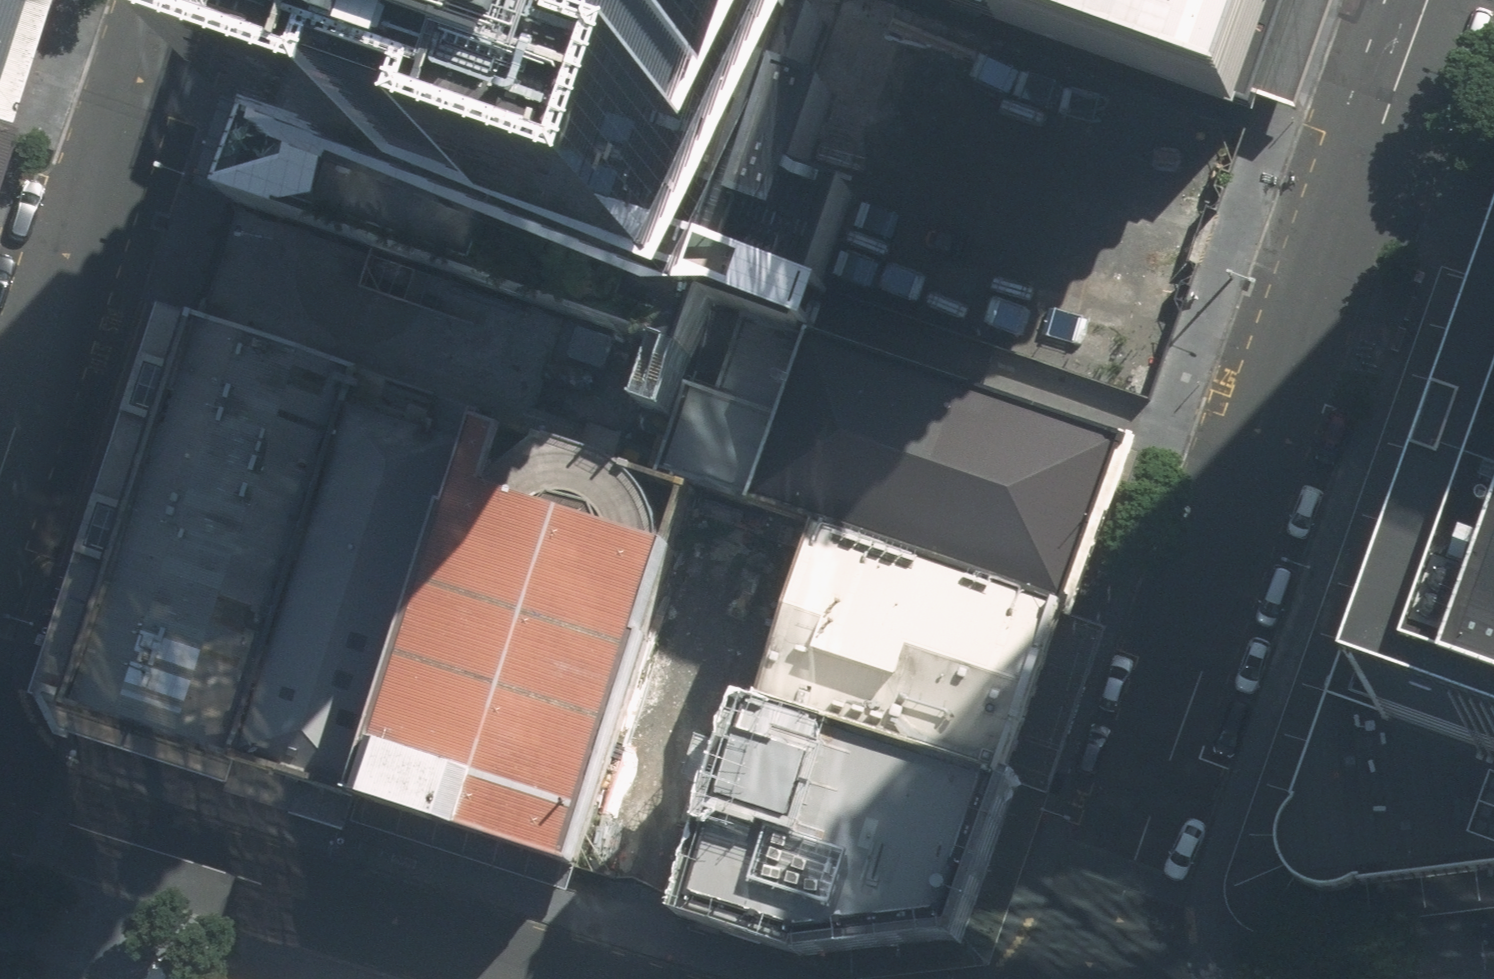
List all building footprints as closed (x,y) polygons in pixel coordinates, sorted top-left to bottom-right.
[(21,0),(0,0),(0,62),(21,0)] [(283,132),(263,196),(669,332),(688,272),(773,0),(322,0),(283,132)] [(1262,115),(1302,0),(936,0),(1262,115)] [(234,799),(563,900),(573,869),(359,799),(228,755),(72,704),(199,319),(234,214),(192,196),(33,693),(55,739),(234,799)] [(661,355),(234,214),(199,319),(355,371),(487,414),(626,460),(661,355)] [(1302,866),(1318,893),(1352,905),(1493,883),(1493,288),(1302,866)] [(355,371),(199,319),(72,704),(228,755),(355,371)] [(820,526),(1061,607),(1116,446),(743,321),(718,392),(688,382),(657,471),(700,485),(820,526)] [(487,414),(355,371),(228,755),(359,799),(487,414)] [(626,460),(487,414),(359,799),(573,869),(700,485),(657,471),(626,460)] [(762,711),(1000,786),(1061,607),(820,526),(762,711)] [(1061,607),(1000,786),(952,924),(802,936),(702,905),(693,935),(833,978),(894,978),(994,963),(1110,623),(1061,607)] [(1000,786),(762,711),(702,905),(802,936),(952,924),(1000,786)] [(165,968),(161,978),(202,978),(189,975),(165,968)]
